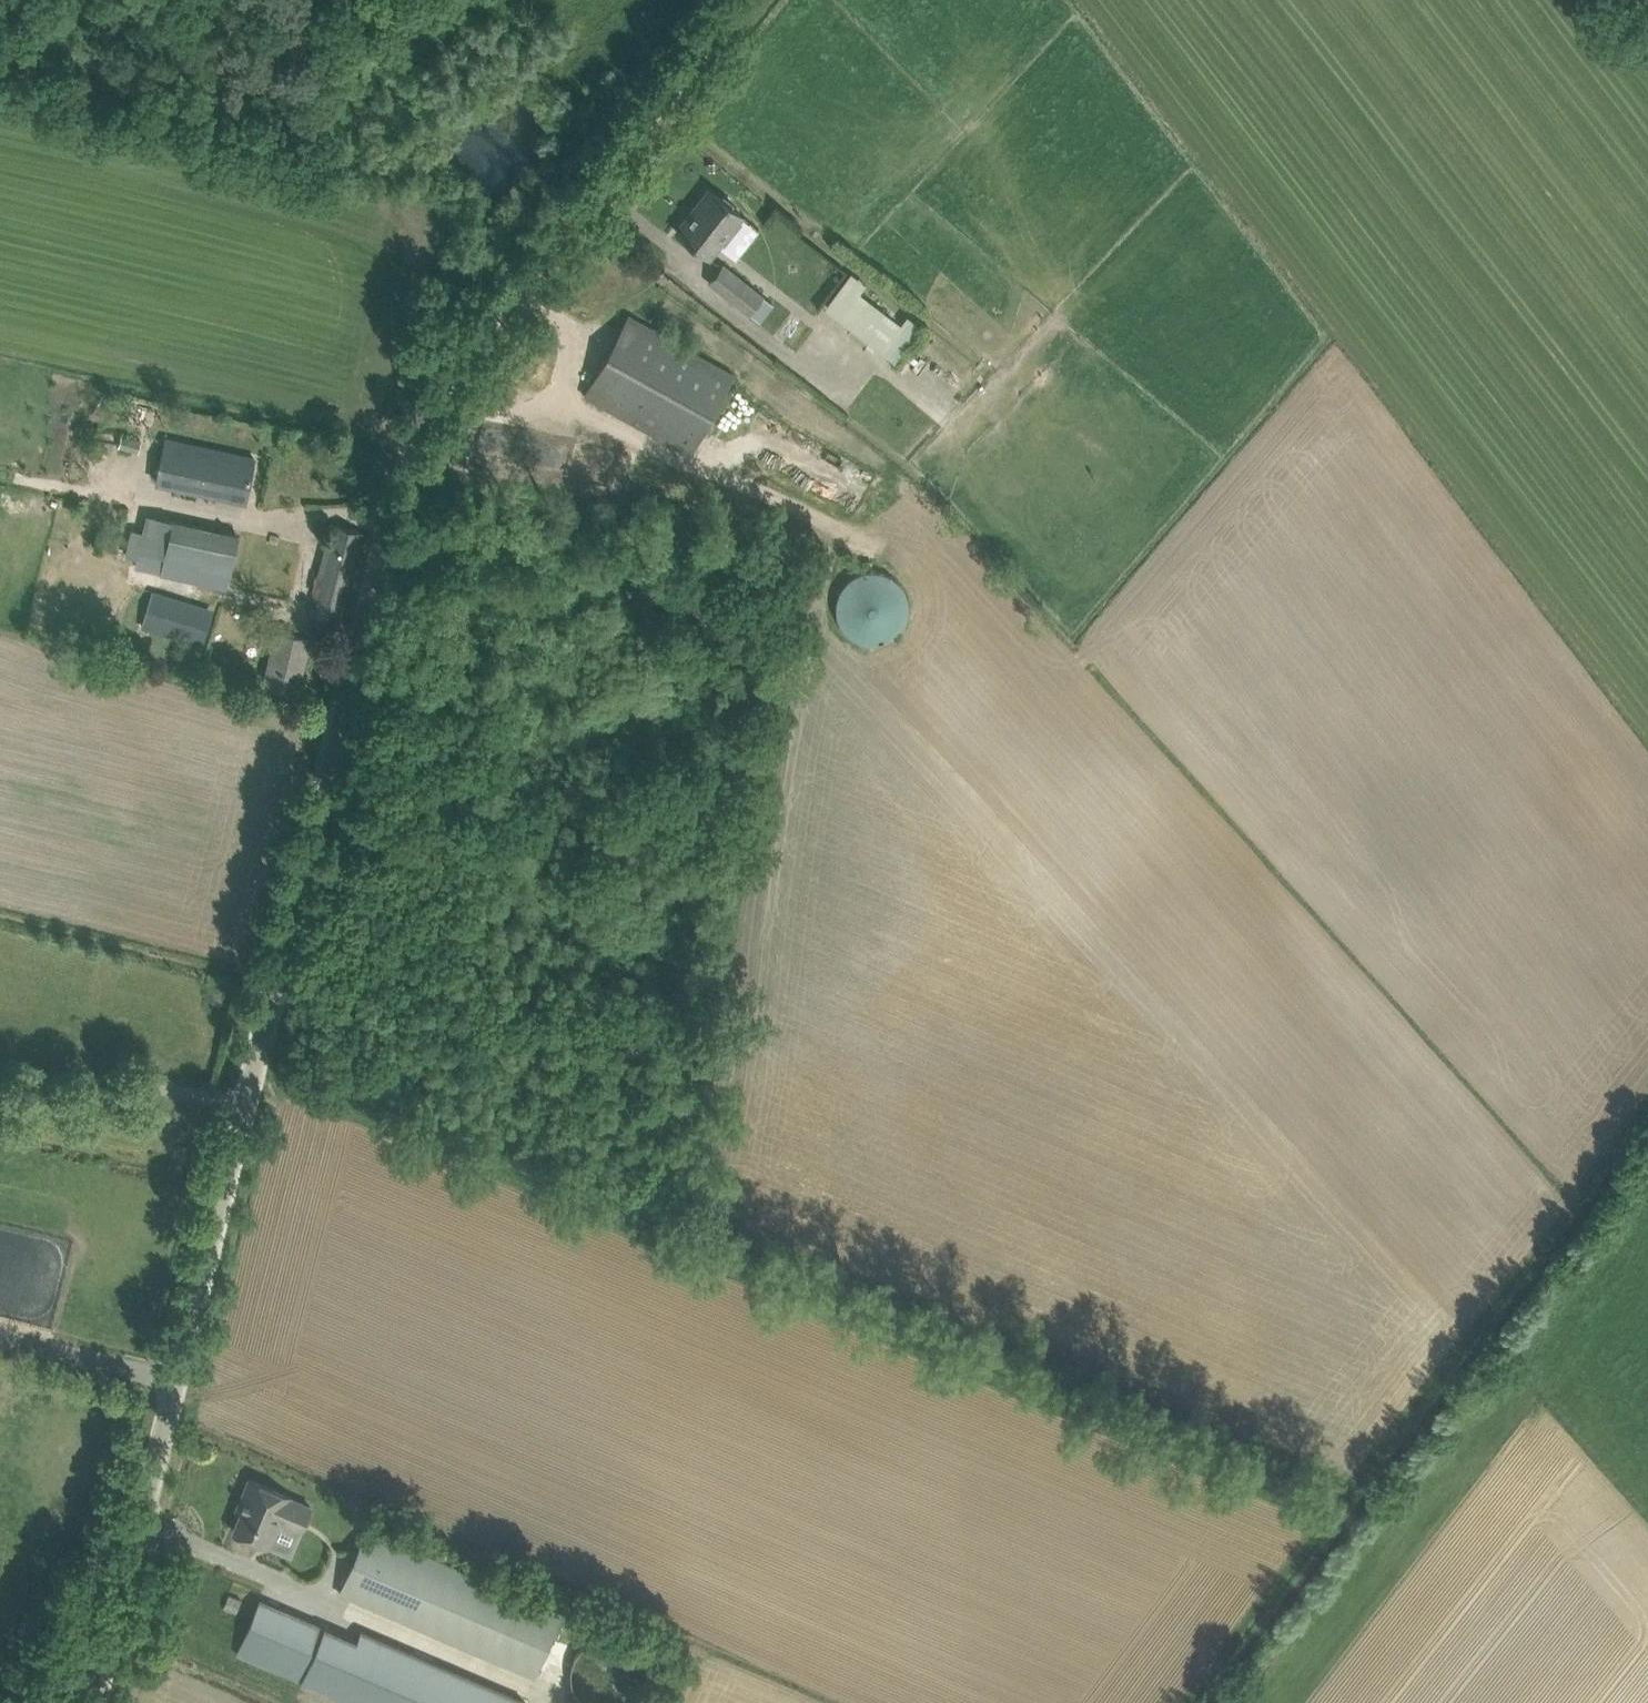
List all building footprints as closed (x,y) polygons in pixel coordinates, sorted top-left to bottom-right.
[(677,231),(694,245),(709,257),(742,215),(710,189),(677,231)] [(725,266),(711,283),(750,313),(760,321),(773,303),(763,296),(725,266)] [(860,292),(840,318),(852,328),(849,331),(866,344),(869,340),(883,351),(903,325),(860,292)] [(734,374),(649,326),(629,315),(585,395),(690,453),(734,374)] [(123,433),(119,446),(138,452),(143,438),(123,433)] [(255,458),(234,453),(166,438),(157,480),(246,500),(255,458)] [(134,531),(128,556),(141,559),(139,569),(229,588),(231,578),(239,539),(153,520),(150,534),(134,531)] [(317,585),(310,613),(317,615),(339,621),(363,532),(335,524),(329,545),(326,544),(315,584),(317,585)] [(838,596),(837,602),(837,611),(839,617),(841,623),(844,628),(848,632),(855,637),(860,640),(866,641),(874,642),(879,642),(883,641),(888,640),(892,637),(897,632),(902,628),(905,622),(908,617),(910,609),(909,601),(908,595),(904,587),(898,580),(893,576),(887,573),(881,571),(874,570),(866,571),(860,573),(854,576),(849,579),(845,582),(843,585),(841,588),(839,592),(838,596)] [(156,592),(146,627),(174,635),(184,600),(156,592)] [(310,638),(288,633),(278,630),(265,682),(297,690),(310,638)] [(250,1478),(243,1496),(247,1498),(234,1530),(269,1545),(279,1522),(300,1531),(311,1506),(290,1496),(290,1495),(250,1478)] [(340,1592),(361,1601),(536,1677),(564,1613),(368,1529),(340,1592)] [(230,1593),(224,1606),(236,1612),(242,1599),(230,1593)] [(238,1653),(302,1680),(354,1702),(525,1702),(526,1699),(362,1627),(356,1640),(325,1627),(260,1599),(238,1653)] [(648,1667),(647,1658),(644,1650),(639,1642),(635,1638),(628,1633),(622,1630),(616,1628),(607,1628),(597,1629),(590,1632),(587,1634),(580,1640),(575,1646),(571,1654),(569,1660),(569,1669),(570,1676),(572,1684),(575,1689),(581,1696),(587,1701),(592,1702),(625,1702),(626,1702),(632,1699),(637,1695),(641,1689),(645,1682),(647,1673),(648,1667)]
